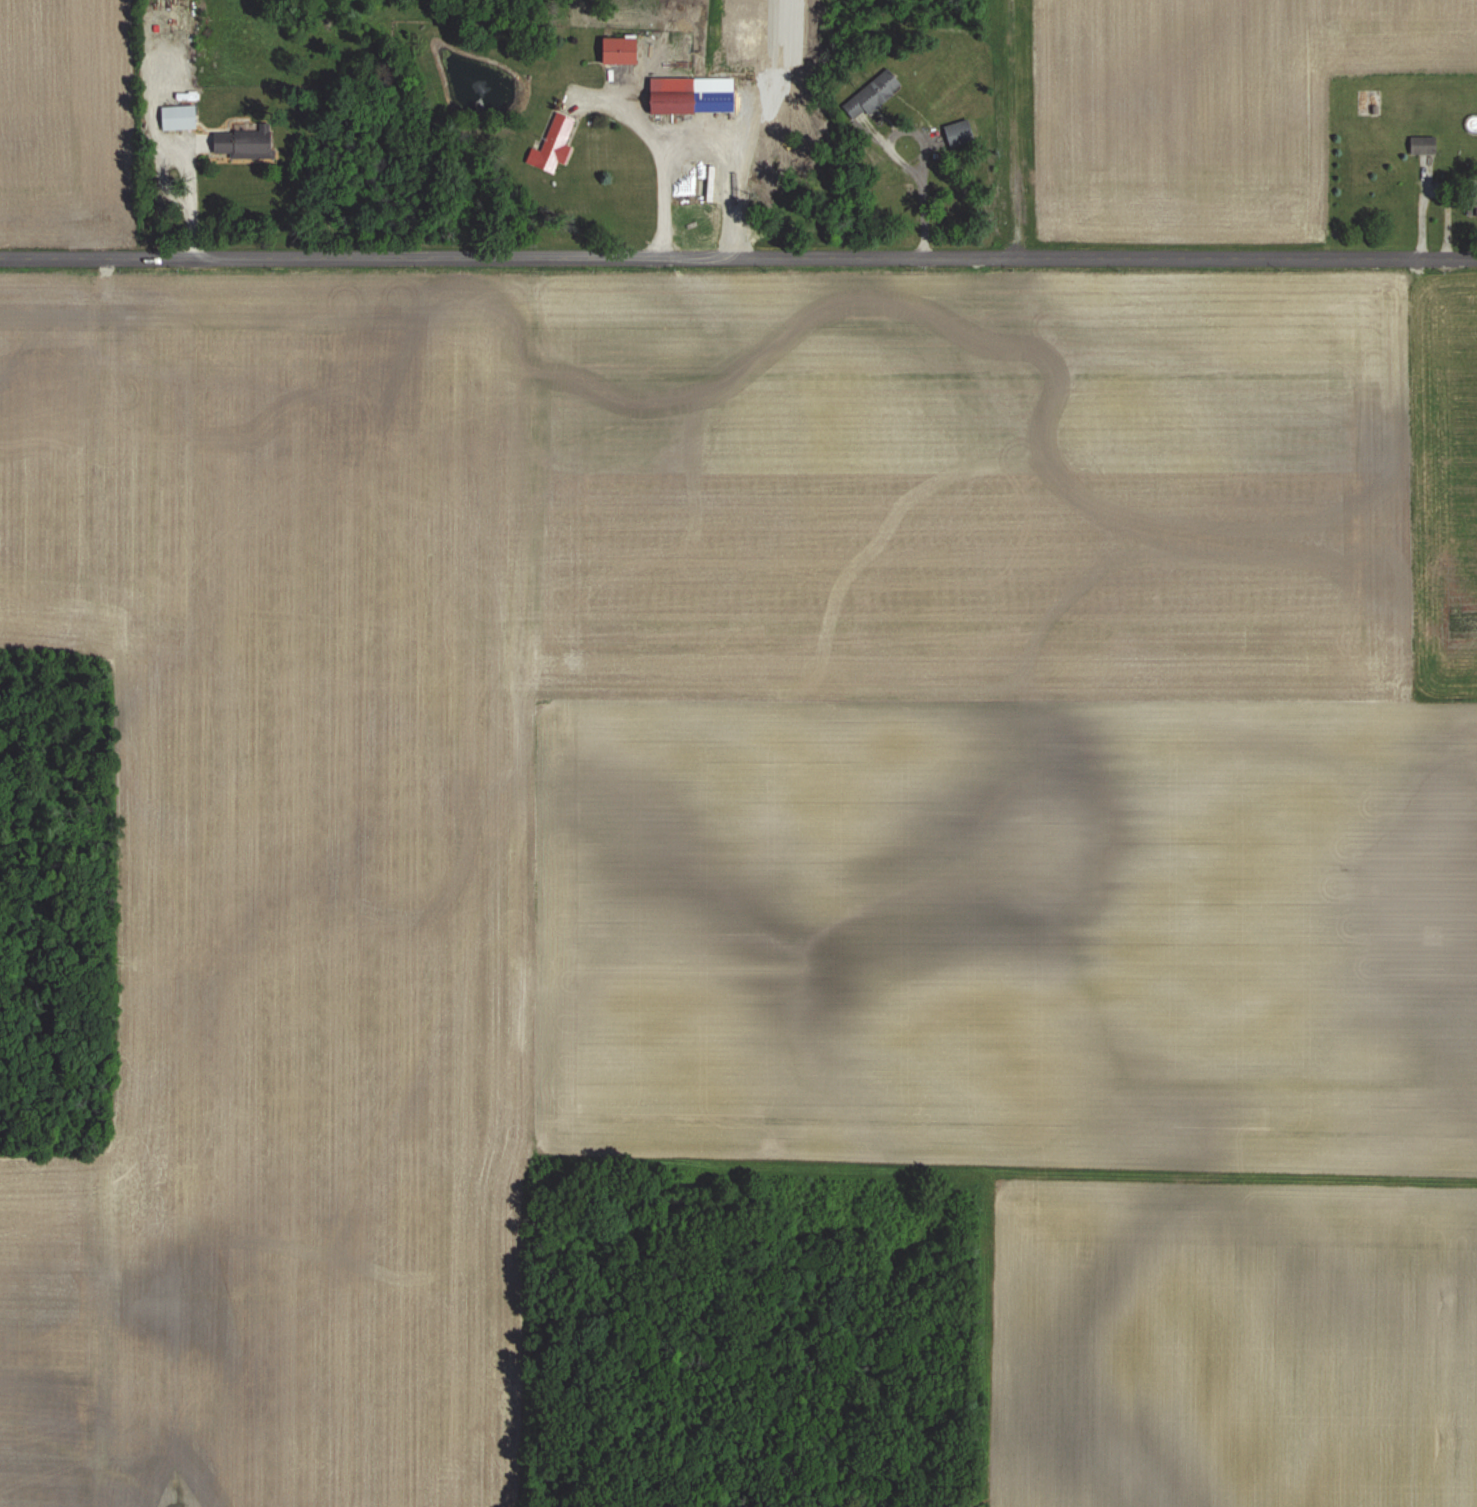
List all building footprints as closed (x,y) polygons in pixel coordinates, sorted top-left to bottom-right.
[(644,63),(644,36),(608,36),(608,63),(644,63)] [(872,113),(908,85),(890,62),(842,100),(857,118),(869,108),(872,113)] [(703,77),(656,77),(656,112),(703,112),(703,77)] [(199,129),(199,106),(165,106),(165,129),(199,129)] [(544,149),(531,145),(525,162),(556,173),(560,160),(569,163),(575,145),(569,144),(578,118),(557,111),(544,149)] [(217,131),(217,153),(232,153),(232,158),(274,157),(273,124),(259,124),(259,130),(217,131)] [(1412,154),(1441,154),(1441,135),(1412,135),(1412,154)]
